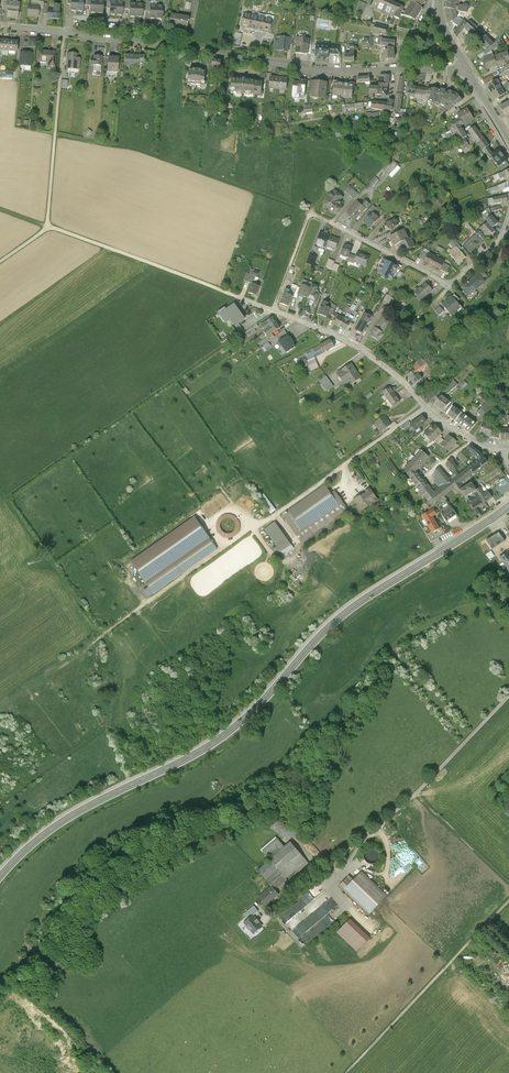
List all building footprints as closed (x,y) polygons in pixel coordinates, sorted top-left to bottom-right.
[(372,8),(384,13),(383,14),(386,16),(387,15),(390,16),(390,15),(392,16),(394,11),(392,10),(394,5),(387,2),(383,0),(377,0),(372,8)] [(425,0),(410,0),(412,2),(411,4),(423,11),(428,2),(425,0)] [(449,0),(446,0),(444,9),(446,10),(455,12),(457,5),(458,6),(459,2),(449,0)] [(14,2),(12,3),(10,3),(10,2),(7,1),(5,11),(7,12),(7,17),(17,18),(19,3),(14,2)] [(104,2),(97,1),(96,14),(103,15),(104,7),(104,2)] [(199,2),(195,1),(191,18),(195,20),(199,2)] [(369,5),(360,1),(355,13),(364,16),(369,5)] [(117,3),(110,2),(110,8),(109,16),(116,16),(117,3)] [(423,11),(411,4),(406,12),(404,18),(416,23),(423,11)] [(53,5),(52,12),(48,11),(47,11),(47,20),(60,21),(61,11),(60,11),(60,6),(53,5)] [(401,8),(394,5),(392,10),(394,11),(392,16),(395,18),(400,21),(401,17),(404,18),(406,12),(402,10),(401,8)] [(458,6),(457,5),(455,12),(456,12),(463,13),(467,14),(468,11),(469,6),(464,5),(463,7),(458,6)] [(31,6),(28,6),(27,18),(38,19),(39,11),(39,6),(38,6),(31,6)] [(455,12),(446,10),(447,15),(448,15),(449,20),(454,24),(454,22),(457,19),(456,12),(455,12)] [(467,14),(463,13),(462,15),(464,17),(462,20),(465,21),(466,20),(469,16),(471,12),(468,11),(467,14)] [(245,14),(241,29),(248,31),(252,16),(245,14)] [(176,28),(178,17),(170,16),(169,26),(176,28)] [(252,16),(248,31),(255,32),(259,17),(252,16)] [(189,19),(178,17),(176,28),(187,30),(189,19)] [(259,17),(255,32),(262,34),(266,19),(259,17)] [(266,19),(262,34),(269,36),(273,21),(266,19)] [(457,19),(454,22),(460,27),(464,22),(460,19),(457,19)] [(466,20),(464,22),(460,27),(454,33),(459,37),(467,28),(468,27),(467,26),(470,23),(466,20)] [(476,29),(470,23),(467,26),(468,27),(467,28),(472,33),(476,29)] [(388,29),(376,25),(373,34),(380,36),(380,34),(387,36),(388,29)] [(479,32),(476,29),(472,33),(479,42),(483,38),(478,33),(479,32)] [(243,35),(236,33),(233,47),(240,48),(243,35)] [(483,38),(479,42),(480,43),(479,44),(485,52),(493,46),(492,44),(485,37),(483,38)] [(281,42),(275,42),(274,51),(288,53),(289,46),(293,46),(293,39),(281,38),(281,42)] [(309,41),(297,39),(295,54),(307,55),(308,54),(308,48),(309,41)] [(0,40),(0,51),(7,52),(8,41),(0,40)] [(330,42),(318,40),(316,57),(328,58),(329,54),(330,45),(330,42)] [(17,42),(8,41),(7,52),(16,52),(17,42)] [(269,43),(263,42),(261,48),(268,50),(269,43)] [(340,45),(330,45),(329,54),(340,55),(340,45)] [(496,47),(495,45),(493,46),(485,52),(478,57),(480,60),(491,52),(492,53),(498,49),(496,47)] [(394,60),(394,49),(387,50),(387,52),(383,53),(383,57),(382,57),(382,61),(394,60)] [(349,56),(346,56),(346,63),(354,63),(354,50),(349,50),(349,56)] [(57,53),(38,51),(37,62),(48,63),(48,68),(55,69),(57,53)] [(32,53),(21,52),(20,66),(31,67),(32,53)] [(508,61),(506,53),(494,57),(494,58),(497,67),(505,65),(504,63),(508,61)] [(78,55),(68,54),(66,70),(80,71),(81,60),(77,59),(78,55)] [(102,57),(94,56),(93,61),(90,61),(90,66),(101,67),(102,57)] [(140,57),(127,56),(126,68),(139,69),(140,57)] [(120,58),(109,57),(108,71),(119,72),(120,58)] [(497,67),(494,58),(485,61),(488,71),(497,68),(497,67)] [(222,63),(214,61),(213,67),(216,68),(216,69),(221,70),(221,72),(225,73),(226,66),(221,65),(222,63)] [(206,71),(190,69),(188,85),(204,87),(206,71)] [(1,70),(0,77),(12,78),(13,72),(1,70)] [(288,80),(272,78),(271,89),(287,91),(288,80)] [(504,78),(498,82),(501,86),(500,87),(501,89),(507,86),(508,85),(504,78)] [(254,82),(233,79),(231,92),(253,95),(254,82)] [(403,98),(405,81),(399,79),(397,97),(403,98)] [(307,82),(299,81),(299,84),(295,83),(293,99),(299,99),(299,95),(305,96),(306,88),(307,82)] [(489,89),(492,95),(501,89),(500,87),(501,86),(498,82),(497,81),(490,86),(491,88),(489,89)] [(263,83),(254,82),(253,95),(262,96),(263,83)] [(327,83),(315,82),(313,97),(326,99),(327,83)] [(344,84),(335,83),(334,96),(342,97),(344,84)] [(353,85),(344,84),(342,97),(351,98),(353,85)] [(414,88),(414,85),(407,84),(405,96),(415,98),(416,97),(417,89),(414,88)] [(417,89),(416,97),(425,99),(427,90),(417,89)] [(504,94),(501,89),(492,95),(497,103),(503,100),(502,98),(506,96),(504,94)] [(432,91),(427,90),(425,99),(430,99),(428,103),(433,106),(434,104),(437,99),(438,92),(438,91),(432,90),(432,91)] [(437,99),(434,104),(440,106),(441,105),(443,101),(444,97),(445,94),(446,91),(440,91),(440,92),(438,92),(437,99)] [(451,106),(454,109),(463,102),(457,95),(454,97),(452,96),(453,93),(449,92),(448,94),(445,94),(444,97),(443,101),(441,105),(449,107),(451,106)] [(403,98),(397,97),(394,112),(400,114),(401,110),(403,98)] [(388,104),(385,104),(384,111),(384,113),(388,114),(388,113),(393,113),(394,102),(388,101),(388,104)] [(499,107),(505,118),(508,115),(508,101),(499,107)] [(367,102),(343,106),(344,111),(367,108),(367,102)] [(384,111),(385,104),(374,102),(373,110),(384,111)] [(454,109),(451,106),(449,107),(445,110),(446,112),(440,116),(443,120),(453,113),(455,112),(454,109)] [(461,114),(458,116),(460,119),(464,126),(474,120),(468,110),(461,114)] [(464,126),(460,119),(451,125),(456,133),(461,129),(460,128),(464,126)] [(466,138),(461,129),(456,133),(455,133),(457,137),(456,138),(464,150),(469,147),(465,139),(466,138)] [(475,129),(470,133),(478,144),(484,140),(475,129)] [(490,148),(484,140),(478,144),(490,160),(493,157),(493,156),(494,155),(489,149),(490,148)] [(499,151),(493,156),(493,157),(501,167),(503,166),(505,166),(507,164),(508,162),(499,151)] [(398,165),(393,161),(384,170),(392,177),(400,168),(397,166),(398,165)] [(499,174),(501,179),(505,177),(508,183),(508,182),(508,170),(499,174)] [(379,181),(376,178),(370,184),(373,187),(379,181)] [(490,190),(492,195),(500,191),(501,192),(504,190),(505,193),(508,191),(508,190),(508,186),(508,183),(499,186),(490,190)] [(345,193),(354,201),(358,196),(349,188),(345,193)] [(343,198),(335,191),(325,203),(328,205),(326,208),(336,217),(344,208),(341,206),(341,201),(343,198)] [(493,199),(488,200),(489,204),(489,205),(493,204),(493,205),(502,203),(501,197),(493,198),(493,199)] [(365,201),(361,206),(365,210),(366,210),(370,205),(365,201)] [(361,206),(357,203),(347,214),(355,222),(365,210),(361,206)] [(367,215),(369,217),(373,213),(376,209),(373,207),(367,215)] [(379,219),(373,213),(369,217),(364,224),(370,229),(379,219)] [(499,224),(492,216),(486,221),(488,224),(492,229),(499,224)] [(395,220),(385,224),(386,227),(385,229),(386,232),(388,232),(399,227),(397,224),(398,222),(397,220),(395,220)] [(492,229),(488,224),(481,229),(489,239),(496,233),(492,229)] [(389,238),(390,238),(400,233),(398,230),(387,235),(389,238)] [(408,240),(404,231),(400,233),(390,238),(394,247),(400,244),(408,240)] [(320,234),(316,246),(325,250),(326,248),(330,238),(330,237),(320,234)] [(481,239),(478,235),(464,246),(471,255),(475,251),(475,250),(484,242),(481,239)] [(330,238),(326,248),(335,251),(339,241),(330,238)] [(408,240),(400,244),(403,252),(408,250),(409,251),(413,249),(412,248),(415,247),(411,239),(408,240)] [(455,241),(450,245),(454,250),(457,248),(460,252),(463,250),(455,241)] [(353,248),(345,245),(341,256),(349,259),(350,255),(353,248)] [(460,252),(457,248),(454,250),(449,254),(459,266),(464,262),(463,261),(466,258),(460,252)] [(370,258),(358,254),(357,258),(355,264),(366,268),(370,258)] [(437,258),(429,254),(428,256),(425,261),(423,264),(431,268),(437,258)] [(357,258),(350,255),(349,259),(348,262),(354,265),(355,264),(357,258)] [(318,258),(312,256),(308,266),(314,268),(318,258)] [(445,263),(437,258),(431,268),(440,273),(441,271),(444,264),(445,263)] [(332,271),(335,264),(335,263),(329,260),(327,267),(329,268),(328,270),(332,271)] [(393,283),(400,269),(384,261),(379,273),(382,274),(381,276),(393,283)] [(340,267),(335,264),(332,271),(338,273),(340,267)] [(441,271),(446,274),(450,267),(444,264),(441,271)] [(244,282),(250,284),(252,277),(258,279),(260,273),(252,270),(250,276),(247,274),(244,282)] [(486,283),(479,274),(461,289),(469,299),(475,293),(486,283)] [(304,282),(299,296),(304,298),(308,299),(312,287),(313,285),(304,282)] [(429,282),(426,284),(433,292),(435,290),(429,282)] [(259,287),(252,284),(248,294),(255,297),(259,287)] [(433,292),(426,284),(416,293),(422,301),(433,292)] [(308,299),(307,300),(311,301),(310,303),(311,304),(313,305),(314,304),(315,303),(316,303),(319,296),(317,296),(318,295),(317,294),(316,293),(318,289),(312,287),(308,299)] [(289,307),(293,297),(288,296),(290,291),(286,290),(281,304),(289,307)] [(394,300),(388,297),(384,303),(390,307),(394,300)] [(457,303),(452,297),(442,306),(451,316),(458,311),(461,308),(457,303)] [(328,305),(323,303),(318,315),(326,318),(330,309),(327,308),(328,305)] [(246,321),(236,307),(221,318),(226,326),(227,325),(230,329),(234,327),(234,328),(235,329),(240,325),(246,321)] [(309,307),(304,308),(300,318),(303,318),(307,318),(307,315),(310,314),(309,307)] [(444,313),(440,308),(435,311),(439,316),(444,313)] [(371,317),(364,313),(355,329),(362,333),(371,317)] [(345,320),(339,316),(336,321),(337,322),(335,326),(340,329),(345,320)] [(276,323),(272,317),(260,326),(264,332),(270,327),(276,323)] [(388,322),(382,318),(369,337),(377,343),(384,334),(382,333),(385,329),(384,328),(388,322)] [(348,322),(345,320),(340,329),(347,333),(350,327),(353,322),(352,322),(349,320),(348,322)] [(280,329),(276,323),(270,327),(275,333),(280,329)] [(260,330),(256,324),(244,332),(249,339),(260,330)] [(267,339),(275,333),(270,327),(264,332),(263,333),(267,339)] [(290,338),(288,336),(279,342),(287,354),(296,347),(294,344),(295,343),(291,337),(290,338)] [(265,337),(260,341),(266,349),(271,345),(265,337)] [(335,348),(332,340),(320,346),(323,354),(335,348)] [(323,354),(320,346),(305,353),(308,361),(315,358),(323,354)] [(320,369),(315,358),(308,361),(307,361),(312,372),(320,369)] [(415,370),(414,370),(418,374),(420,373),(423,370),(416,362),(412,365),(412,366),(415,370)] [(361,378),(351,364),(337,374),(345,385),(349,383),(351,386),(361,378)] [(407,375),(411,380),(418,374),(414,370),(407,375)] [(422,375),(420,373),(418,374),(411,380),(415,385),(422,379),(420,377),(422,375)] [(334,388),(326,377),(320,382),(327,393),(334,388)] [(458,385),(453,380),(443,390),(448,395),(458,385)] [(395,394),(391,388),(383,394),(388,400),(395,394)] [(431,391),(425,396),(430,401),(436,396),(431,391)] [(400,401),(395,394),(388,400),(392,406),(400,401)] [(451,403),(442,396),(436,405),(444,411),(451,403)] [(497,407),(489,401),(478,414),(480,416),(478,418),(482,421),(489,413),(491,414),(497,407)] [(462,413),(455,407),(448,415),(456,421),(462,413)] [(391,426),(385,416),(375,423),(382,432),(391,426)] [(427,423),(422,416),(410,425),(410,426),(415,432),(427,423)] [(476,424),(465,416),(459,424),(470,432),(476,424)] [(401,433),(410,426),(410,425),(408,423),(398,430),(401,433)] [(494,427),(485,424),(484,428),(481,427),(479,434),(491,438),(494,427)] [(442,433),(434,425),(432,427),(430,427),(428,428),(428,430),(424,434),(432,442),(435,440),(440,435),(442,433)] [(500,430),(501,440),(508,440),(508,430),(500,430)] [(457,442),(449,436),(445,442),(442,445),(449,451),(457,442)] [(477,461),(482,457),(478,452),(471,446),(467,450),(477,461)] [(423,464),(429,458),(421,451),(415,458),(423,464)] [(468,460),(462,453),(459,456),(460,457),(459,458),(464,464),(468,460)] [(477,461),(467,469),(472,475),(487,463),(482,457),(477,461)] [(418,471),(423,464),(415,458),(410,465),(418,471)] [(451,461),(446,464),(453,473),(458,469),(451,461)] [(416,473),(418,471),(410,465),(405,471),(410,479),(417,474),(416,473)] [(433,482),(439,489),(442,486),(440,482),(437,479),(443,473),(439,469),(434,473),(435,475),(432,478),(435,481),(433,482)] [(467,469),(456,477),(461,484),(472,475),(467,469)] [(437,479),(440,482),(446,477),(443,473),(437,479)] [(423,480),(417,474),(410,479),(410,480),(415,486),(423,480)] [(450,482),(446,477),(440,482),(442,486),(449,494),(453,491),(456,495),(457,494),(457,495),(460,493),(459,491),(463,489),(460,485),(461,484),(456,477),(450,482)] [(507,477),(495,486),(500,494),(501,494),(508,488),(508,480),(507,477)] [(423,480),(415,486),(420,492),(427,485),(423,480)] [(475,491),(471,484),(463,489),(459,491),(460,493),(464,500),(472,494),(475,493),(476,492),(475,491)] [(332,495),(325,485),(284,514),(302,540),(346,510),(334,493),(332,495)] [(427,485),(420,492),(418,494),(422,498),(423,497),(426,499),(434,493),(427,485)] [(439,489),(434,493),(426,499),(432,507),(449,494),(442,486),(439,489)] [(475,491),(476,492),(475,493),(482,505),(483,504),(484,504),(486,503),(491,499),(483,486),(475,491)] [(500,494),(495,486),(488,491),(496,502),(503,497),(501,494),(500,494)] [(377,502),(369,489),(365,492),(366,494),(359,499),(358,497),(353,501),(357,507),(356,508),(360,513),(377,502)] [(482,505),(475,493),(472,494),(476,500),(468,504),(472,510),(477,507),(482,505)] [(263,515),(266,512),(257,502),(254,505),(263,515)] [(458,519),(450,507),(441,514),(449,526),(458,519)] [(481,514),(477,507),(472,510),(476,517),(481,514)] [(428,525),(435,521),(432,517),(436,514),(433,509),(423,516),(428,525)] [(218,548),(195,515),(129,562),(152,594),(218,548)] [(217,536),(239,535),(239,515),(216,515),(217,536)] [(294,548),(276,521),(265,529),(283,555),(294,548)] [(440,529),(435,521),(428,525),(432,531),(433,533),(440,529)] [(442,528),(440,529),(433,533),(432,531),(427,534),(431,541),(445,533),(442,528)] [(496,533),(486,541),(493,549),(503,541),(496,533)] [(491,550),(486,554),(489,559),(494,555),(491,550)] [(500,559),(508,571),(508,570),(508,553),(500,559)] [(413,825),(406,832),(410,837),(417,830),(413,825)] [(273,860),(271,862),(285,878),(296,868),(298,871),(306,864),(290,845),(285,849),(277,840),(265,850),(273,860)] [(363,858),(364,860),(366,862),(369,863),(371,864),(374,863),(377,862),(379,860),(380,857),(380,854),(379,852),(377,849),(375,848),(372,847),(369,847),(367,848),(365,850),(363,853),(363,855),(363,858)] [(259,872),(273,888),(285,878),(271,862),(259,872)] [(347,872),(337,883),(369,913),(387,894),(359,868),(352,876),(347,872)] [(277,897),(270,888),(259,897),(265,905),(277,897)] [(307,929),(338,906),(325,889),(323,891),(325,893),(323,895),(325,897),(320,901),(323,904),(305,918),(309,923),(305,926),(307,929)]
